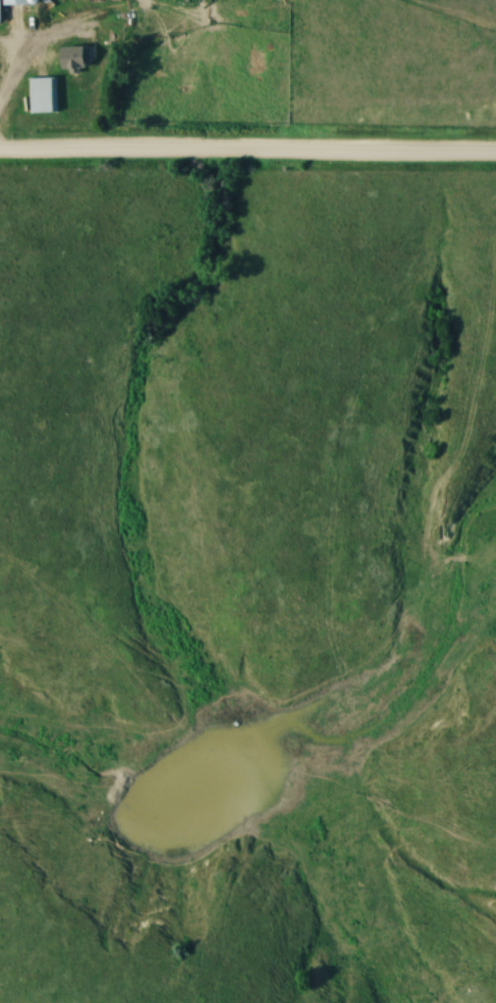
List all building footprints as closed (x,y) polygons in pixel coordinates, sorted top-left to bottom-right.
[(87,47),(59,47),(59,70),(87,70),(87,47)] [(55,113),(55,78),(29,78),(29,113),(55,113)]
